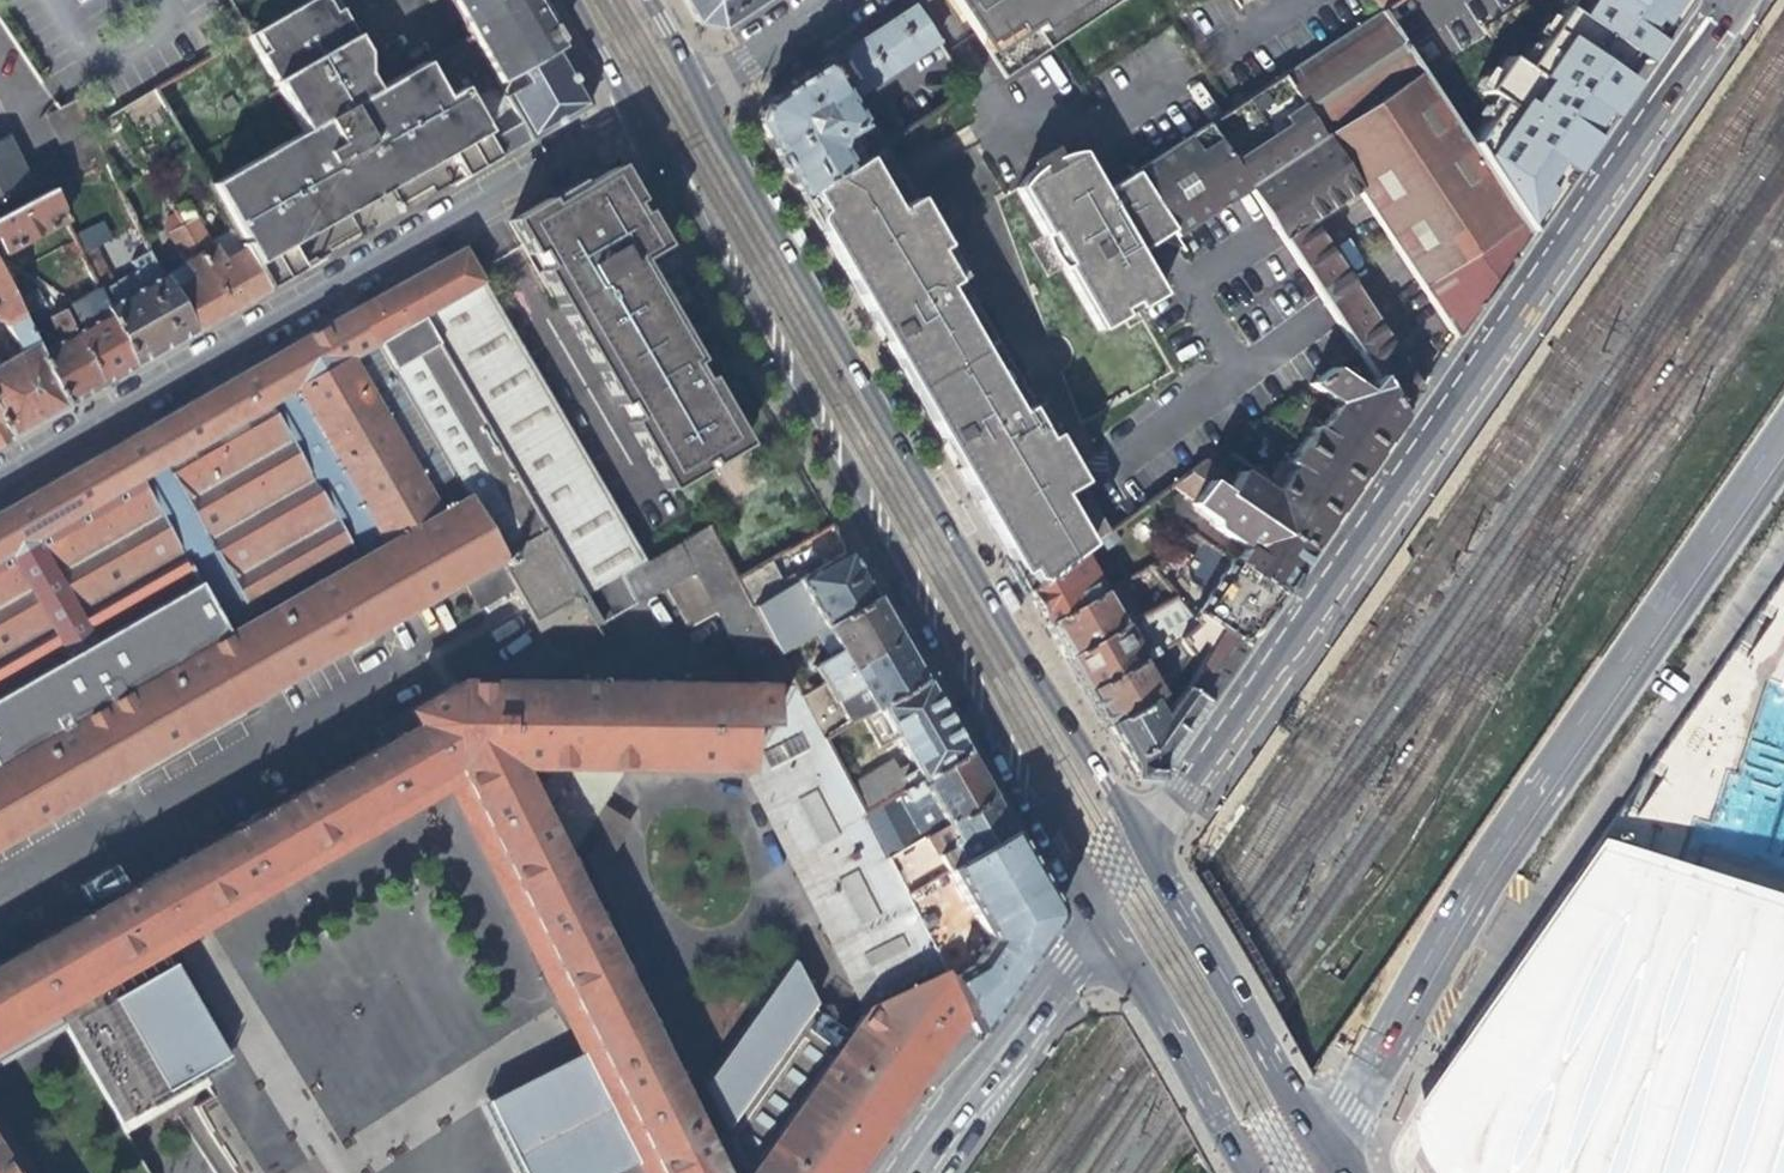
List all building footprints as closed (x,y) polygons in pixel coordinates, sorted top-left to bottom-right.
[(229,232),(241,253),(265,293),(424,203),(384,130),(460,89),(467,102),(554,53),(523,0),(443,0),(445,3),(455,22),(466,40),(371,95),(360,74),(361,57),(328,0),(306,0),(242,37),(294,134),(204,188),(229,232)] [(693,25),(716,31),(762,0),(679,0),(693,25)] [(972,38),(1001,19),(1007,27),(1022,17),(1028,27),(1069,0),(946,0),(972,38)] [(1381,15),(1404,0),(1370,0),(1381,15)] [(1381,15),(1420,75),(1525,235),(1580,155),(1659,41),(1687,0),(1404,0),(1381,15)] [(786,183),(795,199),(871,150),(868,145),(855,125),(839,100),(837,97),(846,90),(850,97),(931,44),(909,10),(894,19),(792,87),(761,107),(756,131),(764,145),(768,152),(772,159),(780,172),(786,183)] [(1280,79),(1321,139),(1391,94),(1420,75),(1381,15),(1280,79)] [(554,53),(467,102),(499,160),(539,137),(587,110),(565,73),(554,53)] [(1489,241),(1421,287),(1455,337),(1493,282),(1525,235),(1420,75),(1391,94),(1489,241)] [(1309,226),(1358,193),(1321,139),(1280,79),(1129,178),(1166,232),(1171,240),(1246,190),(1373,379),(1400,418),(1419,390),(1309,226)] [(461,182),(499,160),(467,102),(460,89),(384,130),(424,203),(461,182)] [(147,90),(126,103),(136,121),(149,113),(162,116),(147,90)] [(1358,193),(1421,287),(1489,241),(1391,94),(1321,139),(1358,193)] [(877,139),(868,145),(871,150),(874,149),(916,122),(905,105),(870,127),(877,139)] [(0,139),(0,201),(27,188),(2,138),(0,139)] [(871,150),(795,199),(859,308),(869,309),(883,332),(878,342),(880,345),(903,383),(934,437),(945,438),(958,461),(954,471),(1026,595),(1078,558),(1101,540),(891,178),(874,149),(871,150)] [(548,196),(511,217),(533,251),(672,489),(708,467),(703,459),(708,457),(713,464),(749,443),(670,310),(641,259),(667,244),(618,157),(548,196)] [(1133,254),(1097,199),(1074,164),(1072,164),(1070,164),(1068,165),(1066,165),(1064,166),(1061,166),(1059,166),(1057,167),(1055,168),(1053,168),(1051,169),(1049,170),(1048,171),(1046,172),(1045,172),(1050,180),(1037,188),(1033,181),(1031,182),(1029,183),(1028,184),(1027,186),(1025,188),(1024,189),(1022,191),(1021,192),(1020,194),(1018,196),(1017,198),(1016,200),(1015,201),(1014,203),(1103,339),(1163,299),(1133,254)] [(1166,232),(1129,178),(1097,199),(1133,254),(1166,232)] [(0,216),(0,254),(24,243),(63,224),(47,192),(0,216)] [(193,222),(179,230),(228,314),(265,293),(241,253),(220,265),(209,244),(207,240),(204,242),(193,222)] [(95,230),(71,243),(76,252),(79,258),(103,246),(95,230)] [(175,256),(181,268),(189,282),(170,292),(192,335),(211,324),(228,314),(179,230),(168,236),(178,255),(175,256)] [(229,232),(209,244),(220,265),(241,253),(229,232)] [(55,241),(58,249),(71,243),(68,234),(55,241)] [(62,259),(76,252),(71,243),(58,249),(62,259)] [(442,260),(356,307),(381,344),(505,558),(551,534),(586,593),(623,575),(648,561),(466,243),(442,260)] [(84,269),(96,294),(132,369),(165,350),(192,335),(170,292),(162,278),(162,276),(125,295),(104,258),(84,269)] [(181,268),(162,278),(170,292),(189,282),(181,268)] [(5,441),(30,427),(36,424),(62,409),(36,356),(24,332),(19,322),(3,290),(0,284),(0,325),(1,325),(16,356),(5,363),(0,365),(0,431),(5,441)] [(75,333),(70,336),(96,389),(109,382),(118,377),(132,369),(96,294),(81,302),(91,324),(75,333)] [(81,802),(389,626),(475,574),(504,558),(564,662),(606,638),(600,623),(638,601),(623,575),(586,593),(551,534),(505,558),(381,344),(356,307),(0,509),(0,848),(81,802)] [(869,309),(859,308),(864,318),(878,342),(883,332),(869,309)] [(24,332),(47,320),(42,310),(19,322),(24,332)] [(58,343),(36,356),(62,409),(84,396),(96,389),(70,336),(58,313),(47,320),(58,343)] [(1307,389),(1312,392),(1336,408),(1317,436),(1311,431),(1298,450),(1354,487),(1373,459),(1400,418),(1373,379),(1366,390),(1363,394),(1330,372),(1307,389)] [(1290,420),(1312,392),(1307,389),(1280,409),(1276,412),(1290,420)] [(1290,420),(1276,412),(1259,424),(1268,430),(1278,437),(1290,420)] [(1255,447),(1268,430),(1259,424),(1230,446),(1223,451),(1240,462),(1252,445),(1255,447)] [(945,438),(934,437),(943,452),(952,468),(954,471),(958,461),(945,438)] [(1298,450),(1287,467),(1293,471),(1282,488),(1278,494),(1274,499),(1239,475),(1233,484),(1223,499),(1307,553),(1334,515),(1354,487),(1298,450)] [(1269,480),(1282,488),(1293,471),(1287,467),(1281,463),(1269,480)] [(1204,465),(1187,477),(1209,490),(1219,475),(1204,465)] [(1233,484),(1219,475),(1209,490),(1223,499),(1233,484)] [(1244,552),(1234,566),(1278,595),(1292,574),(1307,553),(1223,499),(1209,490),(1187,477),(1170,490),(1190,506),(1188,508),(1211,525),(1213,531),(1244,552)] [(1167,600),(1181,621),(1187,612),(1214,577),(1197,565),(1188,559),(1199,544),(1174,526),(1170,536),(1176,547),(1145,566),(1167,600)] [(638,601),(667,589),(695,573),(717,614),(745,681),(782,683),(795,679),(781,655),(739,581),(712,527),(648,561),(623,575),(638,601)] [(1197,565),(1208,549),(1199,544),(1188,559),(1197,565)] [(1208,549),(1197,565),(1214,577),(1226,562),(1208,549)] [(772,562),(739,581),(781,655),(808,636),(871,598),(855,571),(845,553),(821,567),(818,562),(803,571),(805,576),(787,588),(772,562)] [(1099,595),(1078,558),(1026,595),(1032,607),(1045,628),(1099,595)] [(1214,577),(1187,612),(1241,649),(1264,616),(1278,595),(1234,566),(1226,562),(1214,577)] [(1395,1133),(1422,1172),(1783,1172),(1783,572),(1395,1133)] [(689,628),(717,614),(695,573),(667,589),(689,628)] [(1111,587),(1099,595),(1112,617),(1124,610),(1111,587)] [(1115,623),(1112,617),(1099,595),(1045,628),(1052,641),(1064,662),(1127,625),(1124,619),(1115,623)] [(808,667),(818,686),(897,642),(881,616),(871,598),(808,636),(820,659),(808,667)] [(1127,625),(1064,662),(1072,674),(1083,694),(1138,660),(1170,640),(1187,630),(1181,621),(1167,600),(1127,625)] [(1170,640),(1191,657),(1185,666),(1197,674),(1184,692),(1202,706),(1241,649),(1187,612),(1181,621),(1187,630),(1170,640)] [(1185,666),(1191,657),(1170,640),(1138,660),(1156,689),(1159,695),(1168,687),(1172,683),(1185,666)] [(861,687),(875,710),(921,683),(906,659),(897,642),(818,686),(803,696),(813,713),(861,687)] [(1156,689),(1138,660),(1083,694),(1093,711),(1097,718),(1099,722),(1102,727),(1103,729),(1150,701),(1154,699),(1159,695),(1156,689)] [(1172,683),(1184,692),(1197,674),(1185,666),(1172,683)] [(767,727),(764,770),(745,771),(865,1017),(873,1006),(952,973),(908,892),(864,809),(827,735),(813,713),(803,696),(795,679),(782,683),(783,726),(767,727)] [(972,1017),(952,973),(873,1006),(865,1017),(853,1033),(822,1008),(798,959),(697,1092),(629,963),(578,859),(574,852),(534,770),(625,772),(745,771),(764,770),(767,727),(783,726),(782,683),(745,681),(469,680),(414,711),(423,727),(0,967),(0,1067),(69,1028),(62,1014),(169,953),(447,793),(584,1051),(641,1160),(647,1172),(861,1172),(972,1017)] [(912,768),(902,772),(857,797),(864,809),(962,754),(938,713),(921,683),(875,710),(862,717),(881,747),(896,737),(912,768)] [(1161,718),(1150,701),(1103,729),(1115,749),(1134,782),(1149,783),(1176,743),(1202,706),(1184,692),(1172,683),(1168,687),(1175,693),(1167,704),(1170,708),(1161,718)] [(861,687),(813,713),(827,735),(862,717),(875,710),(861,687)] [(888,856),(989,800),(971,769),(962,754),(864,809),(888,856)] [(894,755),(847,780),(857,797),(902,772),(894,755)] [(601,810),(625,772),(534,770),(574,852),(585,834),(601,810)] [(908,892),(1008,833),(996,812),(989,800),(888,856),(908,892)] [(595,841),(578,859),(629,963),(651,953),(605,863),(628,827),(601,810),(585,834),(595,841)] [(1014,842),(1008,833),(908,892),(952,973),(972,1017),(980,1030),(996,1008),(1044,935),(1053,923),(1054,912),(1042,891),(1027,866),(1014,842)] [(171,1092),(118,1000),(177,964),(169,953),(62,1014),(69,1028),(127,1135),(214,1085),(205,1072),(171,1092)] [(177,964),(118,1000),(171,1092),(205,1072),(233,1056),(177,964)] [(584,1051),(478,1106),(513,1172),(617,1172),(641,1160),(584,1051)] [(0,1125),(0,1172),(32,1172),(0,1125)]
